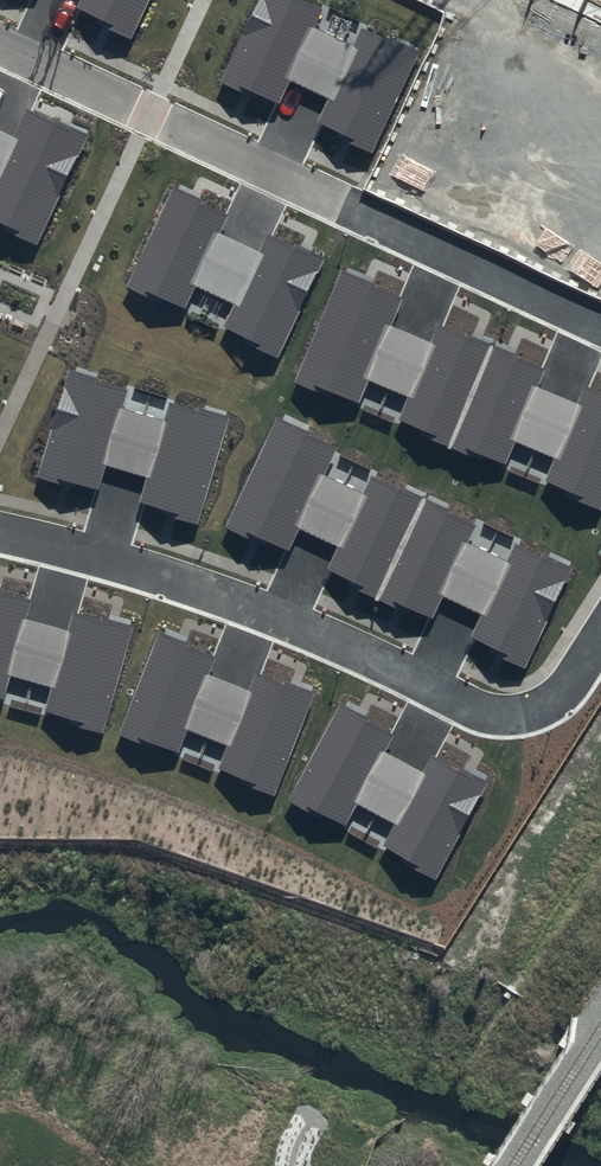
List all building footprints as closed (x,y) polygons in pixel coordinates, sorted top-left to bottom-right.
[(81,9),(134,33),(149,0),(85,0),(81,9)] [(323,0),(261,0),(221,79),(277,107),(291,80),(335,102),(322,127),(370,151),(418,54),(363,27),(356,42),(324,26),(334,6),(323,0)] [(41,240),(87,140),(28,113),(17,137),(0,129),(0,222),(41,240)] [(223,209),(173,186),(128,282),(188,310),(198,289),(232,305),(222,327),(283,355),(330,255),(269,227),(261,245),(216,224),(223,209)] [(403,300),(336,273),(296,372),(362,399),(394,322),(403,300)] [(433,337),(401,415),(504,457),(536,379),(544,359),(441,317),(433,337)] [(394,322),(362,399),(401,415),(433,337),(394,322)] [(540,471),(596,494),(600,481),(600,378),(581,370),(572,393),(540,471)] [(128,388),(70,371),(38,476),(96,493),(104,466),(146,478),(137,506),(195,524),(227,419),(169,402),(163,422),(121,409),(128,388)] [(536,379),(504,457),(540,471),(572,393),(536,379)] [(336,445),(276,418),(227,524),(288,552),(299,526),(318,483),(336,445)] [(476,519),(372,474),(360,502),(341,544),(330,570),(433,615),(439,602),(462,549),(476,519)] [(299,526),(341,544),(360,502),(318,483),(299,526)] [(565,564),(515,544),(506,567),(484,621),(473,647),(523,667),(565,564)] [(439,602),(484,621),(506,567),(462,549),(439,602)] [(0,587),(0,700),(3,701),(11,673),(53,684),(45,713),(104,728),(131,622),(72,607),(67,627),(25,617),(31,595),(0,587)] [(215,652),(158,631),(120,733),(177,754),(187,727),(228,742),(217,770),(274,791),(312,688),(255,668),(248,687),(207,672),(215,652)] [(394,730),(339,704),(291,802),(345,828),(357,802),(397,821),(385,848),(437,874),(484,777),(430,751),(422,768),(384,750),(394,730)]
